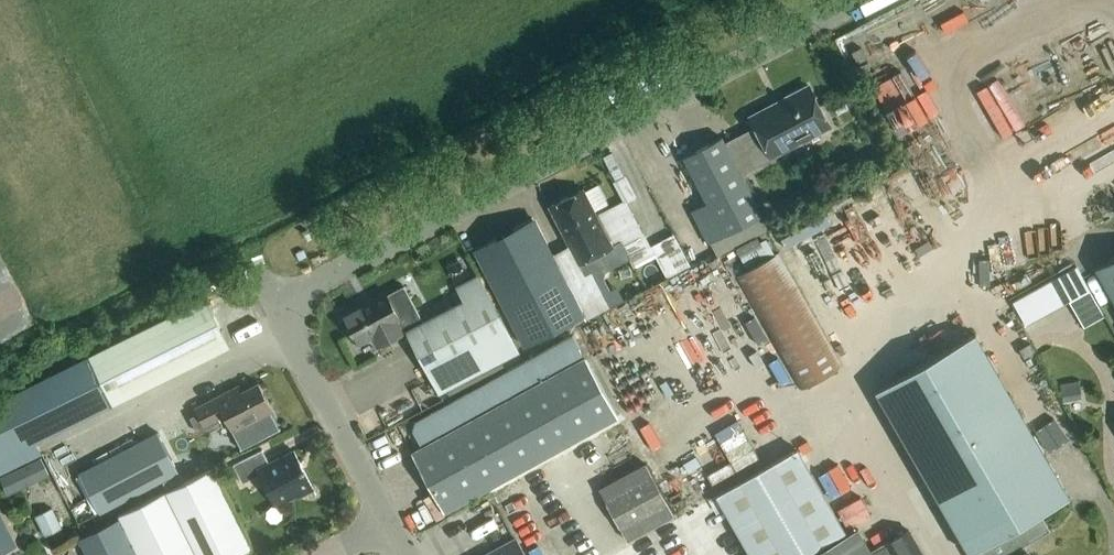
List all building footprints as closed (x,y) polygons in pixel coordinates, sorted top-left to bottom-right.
[(1044,0),(951,0),(915,15),(927,43),(966,27),(970,35),(1000,23),(999,19),(1044,0)] [(742,171),(830,126),(809,85),(751,115),(757,127),(727,142),(724,136),(686,156),(709,201),(692,210),(709,243),(764,215),(742,171)] [(626,174),(617,179),(628,201),(637,196),(626,174)] [(610,305),(592,268),(601,263),(596,253),(613,245),(583,187),(550,204),(570,244),(553,253),(586,317),(610,305)] [(635,212),(607,228),(617,246),(624,242),(637,264),(658,253),(635,212)] [(765,216),(713,243),(718,254),(770,227),(765,216)] [(586,317),(553,253),(534,217),(474,248),(523,343),(582,313),(585,318),(586,317)] [(772,233),(746,242),(752,260),(779,251),(772,233)] [(738,276),(803,388),(845,363),(781,251),(738,276)] [(1096,267),(1113,300),(1113,256),(1096,267)] [(1020,294),(1032,320),(1079,299),(1090,323),(1112,313),(1089,262),(1020,294)] [(360,342),(374,334),(379,344),(406,330),(407,330),(432,375),(442,393),(518,354),(508,335),(484,290),(424,321),(404,284),(387,293),(386,290),(343,313),(360,342)] [(87,356),(0,399),(0,458),(232,342),(209,294),(87,355),(87,356)] [(620,416),(587,356),(587,357),(574,334),(421,419),(433,441),(415,451),(448,511),(620,416)] [(881,390),(972,550),(968,552),(970,554),(1033,554),(1026,544),(1050,530),(1040,513),(1071,496),(980,334),(881,390)] [(243,446),(259,438),(283,425),(282,424),(281,425),(273,409),(275,408),(260,379),(236,392),(233,388),(197,406),(200,412),(189,418),(173,413),(169,428),(193,474),(216,461),(209,447),(213,430),(225,424),(222,417),(227,414),(234,428),(243,446)] [(749,416),(725,427),(744,466),(767,455),(749,416)] [(184,478),(180,470),(160,431),(82,470),(102,510),(164,478),(168,486),(184,478)] [(718,494),(753,554),(804,554),(847,530),(799,447),(718,494)] [(300,496),(315,488),(295,449),(271,462),(264,448),(234,463),(244,482),(262,473),(278,504),(299,493),(300,496)] [(43,455),(3,474),(10,489),(50,470),(43,455)] [(676,514),(647,461),(601,486),(629,539),(676,514)] [(254,544),(212,466),(120,512),(142,554),(231,554),(254,544)] [(36,532),(40,542),(64,530),(53,507),(36,515),(43,528),(36,532)] [(0,508),(0,553),(18,544),(0,508)] [(119,517),(80,537),(89,554),(138,554),(119,517)] [(910,529),(872,551),(859,528),(812,554),(925,554),(910,529)] [(517,537),(484,554),(526,554),(517,537)]
